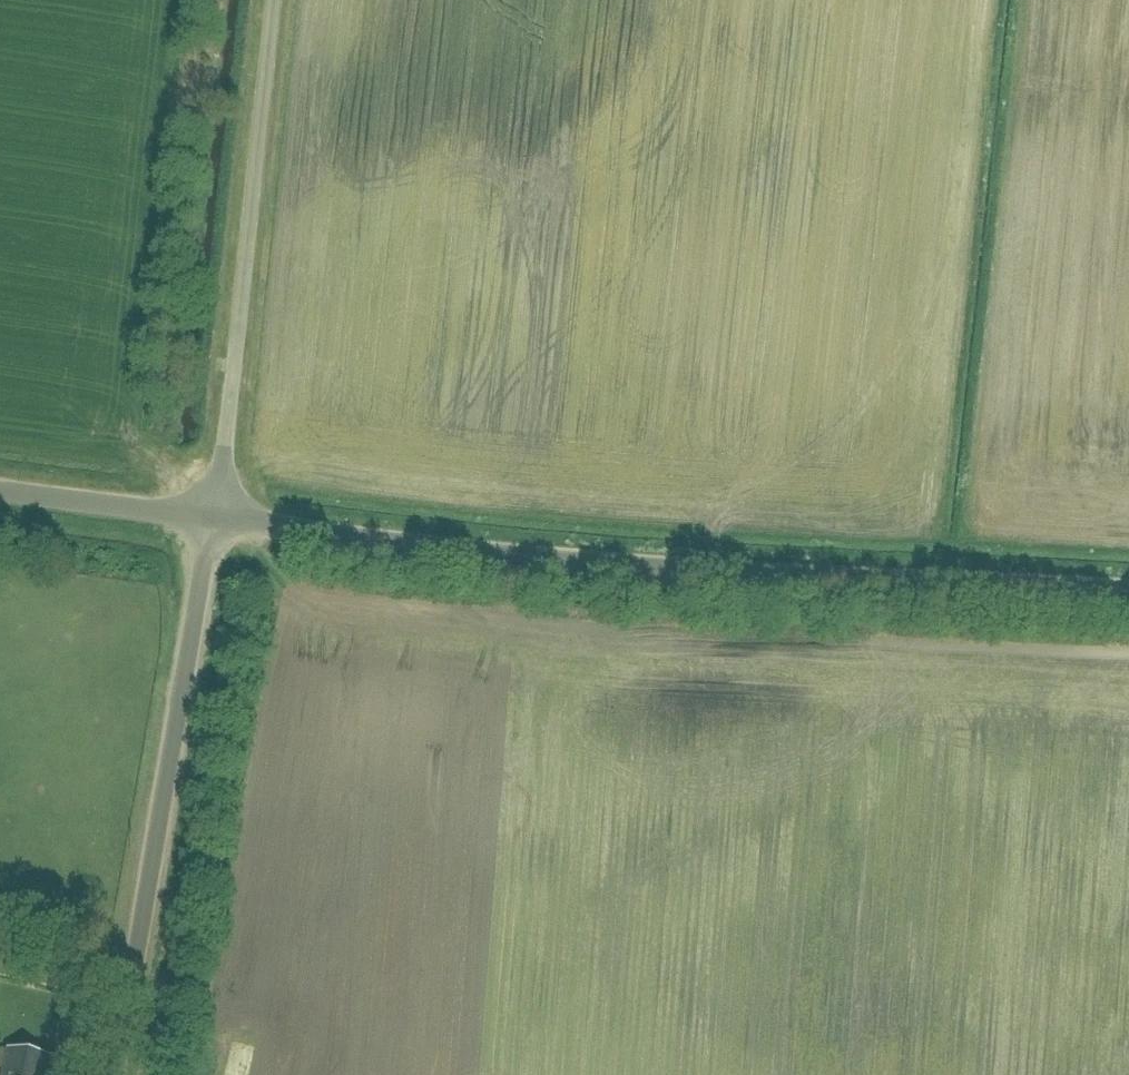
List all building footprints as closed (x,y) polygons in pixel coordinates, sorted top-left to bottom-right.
[(53,1062),(0,1053),(0,1074),(51,1074),(53,1062)]
